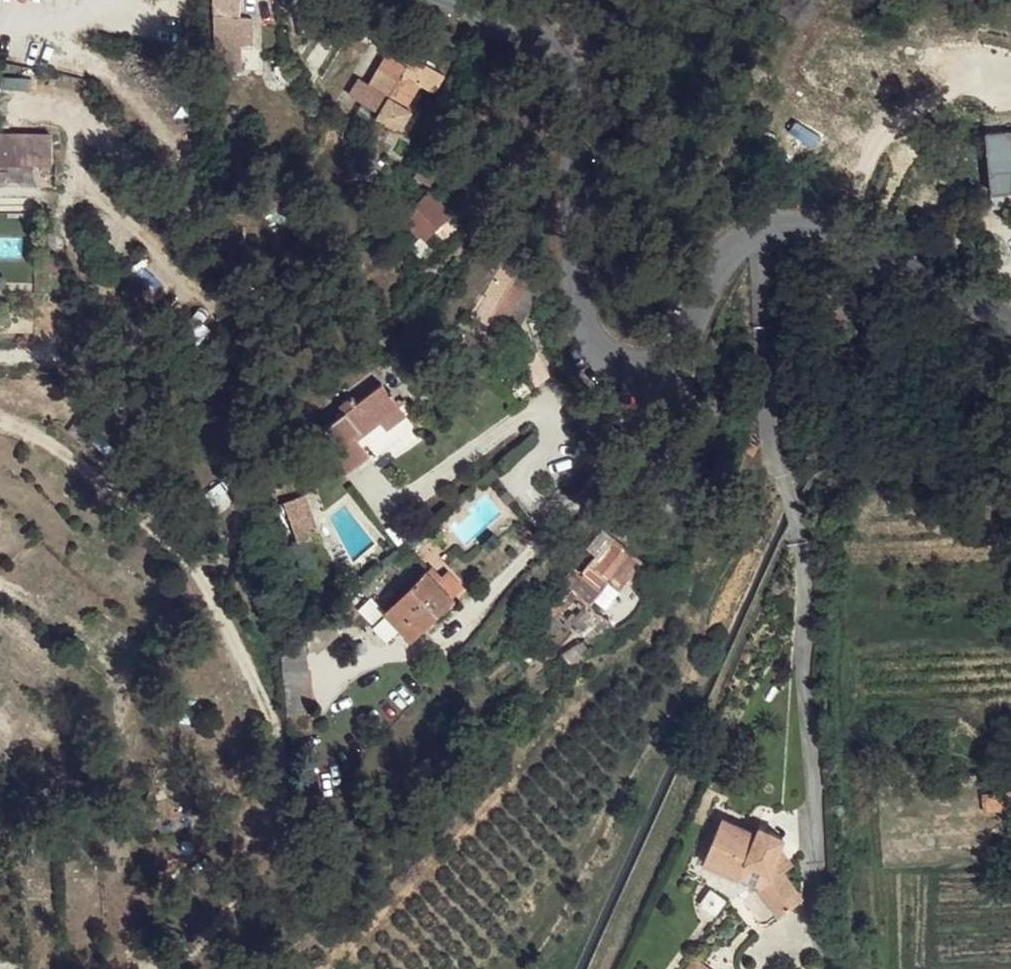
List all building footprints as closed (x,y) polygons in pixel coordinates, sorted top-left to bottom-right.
[(240,44),(226,45),(225,16),(238,18),(240,0),(213,0),(213,16),(217,59),(227,58),(227,71),(242,70),(240,44)] [(403,50),(397,59),(404,63),(410,54),(403,50)] [(349,94),(380,113),(378,117),(400,130),(411,111),(406,108),(421,85),(434,92),(444,75),(410,54),(404,63),(397,59),(387,53),(369,84),(359,78),(349,94)] [(1010,192),(1010,133),(988,135),(994,194),(1010,192)] [(51,163),(52,134),(0,134),(0,162),(51,163)] [(403,218),(425,240),(450,215),(428,192),(403,218)] [(995,200),(1010,198),(1010,192),(994,194),(995,200)] [(478,317),(502,331),(528,283),(516,276),(525,261),(515,255),(510,262),(508,261),(504,269),(478,317)] [(528,283),(502,331),(515,337),(541,290),(528,283)] [(314,434),(343,472),(367,454),(357,439),(380,422),(400,407),(383,384),(358,402),(354,396),(341,405),(345,411),(314,434)] [(380,422),(387,430),(406,415),(400,407),(380,422)] [(303,493),(282,498),(292,538),(303,536),(301,529),(312,526),(303,493)] [(535,535),(529,528),(521,535),(527,541),(535,535)] [(587,548),(595,556),(611,536),(602,529),(587,548)] [(562,579),(588,602),(590,604),(608,581),(618,589),(641,560),(611,536),(595,556),(581,573),(575,567),(562,579)] [(431,567),(427,572),(453,598),(463,588),(449,574),(442,578),(431,567)] [(453,598),(427,572),(385,613),(410,639),(440,610),(444,613),(456,601),(453,598)] [(360,589),(367,596),(381,584),(375,576),(360,589)] [(569,623),(576,628),(594,611),(590,604),(588,602),(569,623)] [(594,611),(576,628),(589,639),(610,620),(594,611)] [(559,651),(569,667),(591,653),(582,638),(559,651)] [(721,819),(702,864),(756,885),(779,915),(802,898),(782,871),(775,861),(780,848),(784,838),(757,827),(754,833),(721,819)] [(792,863),(780,848),(775,861),(782,871),(792,863)]
